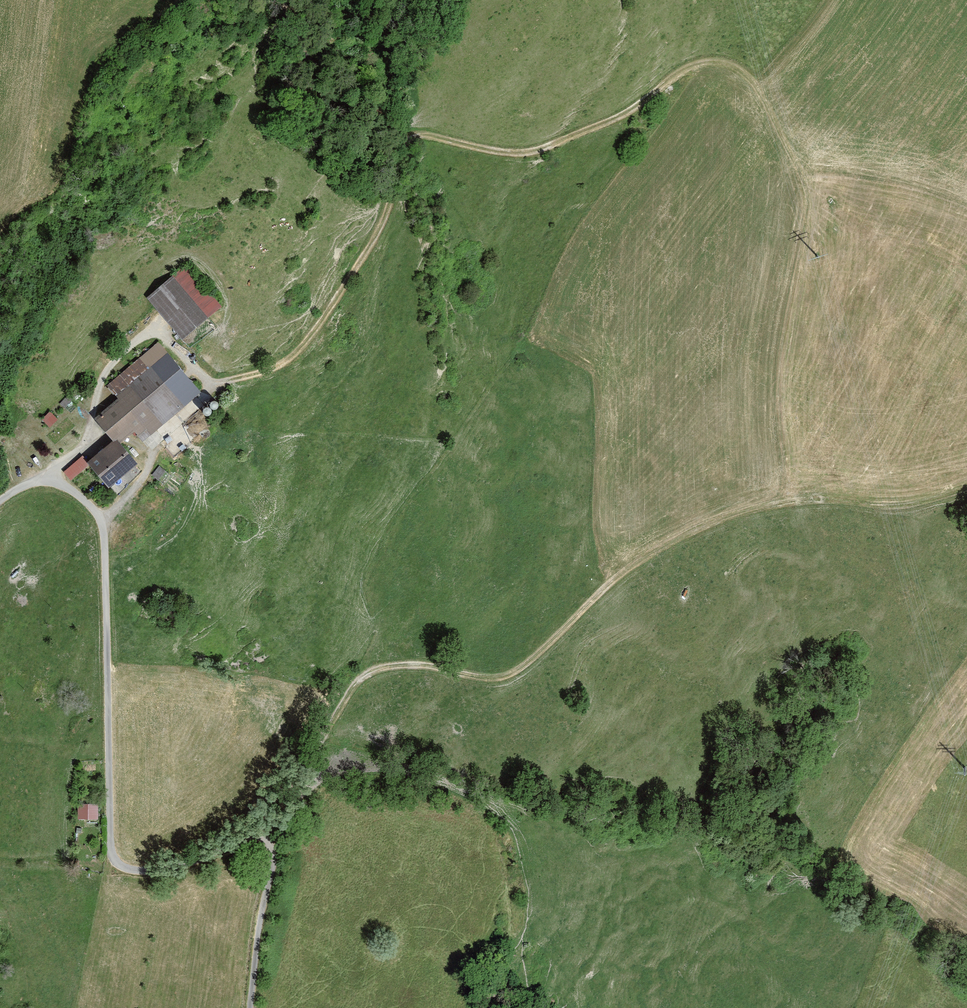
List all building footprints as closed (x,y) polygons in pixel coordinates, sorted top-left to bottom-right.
[(185,267),(145,299),(179,341),(219,308),(185,267)] [(87,467),(106,489),(136,464),(118,444),(132,432),(142,444),(199,394),(156,344),(105,388),(116,400),(93,421),(110,442),(87,462),(81,456),(61,473),(69,483),(87,467)] [(98,823),(97,807),(78,808),(79,824),(98,823)]
